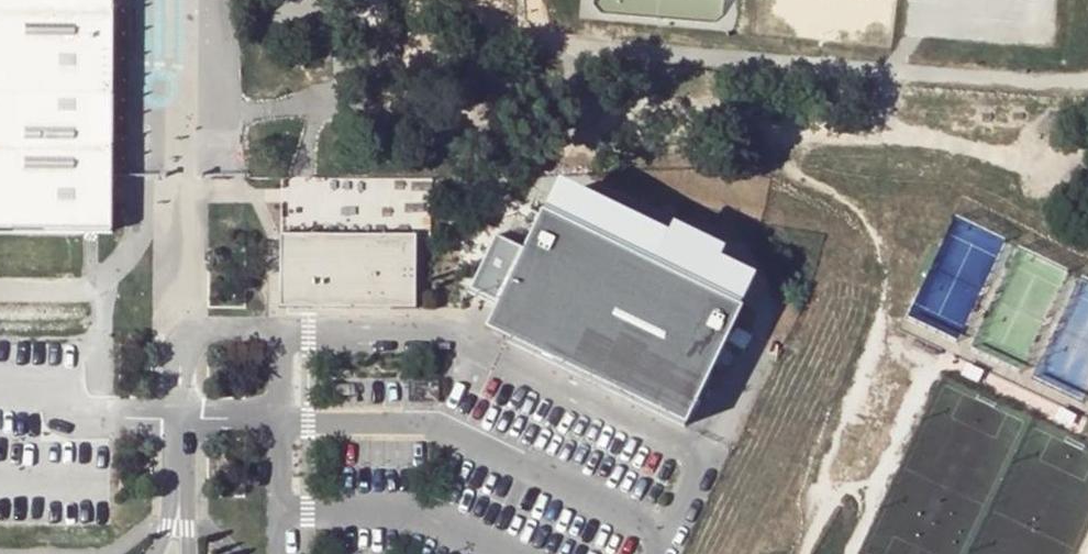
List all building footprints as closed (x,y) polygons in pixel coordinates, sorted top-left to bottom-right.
[(111,229),(112,98),(113,0),(0,0),(0,229),(111,229)] [(540,212),(484,330),(686,428),(743,308),(540,212)] [(415,236),(279,235),(279,307),(414,308),(415,236)]
